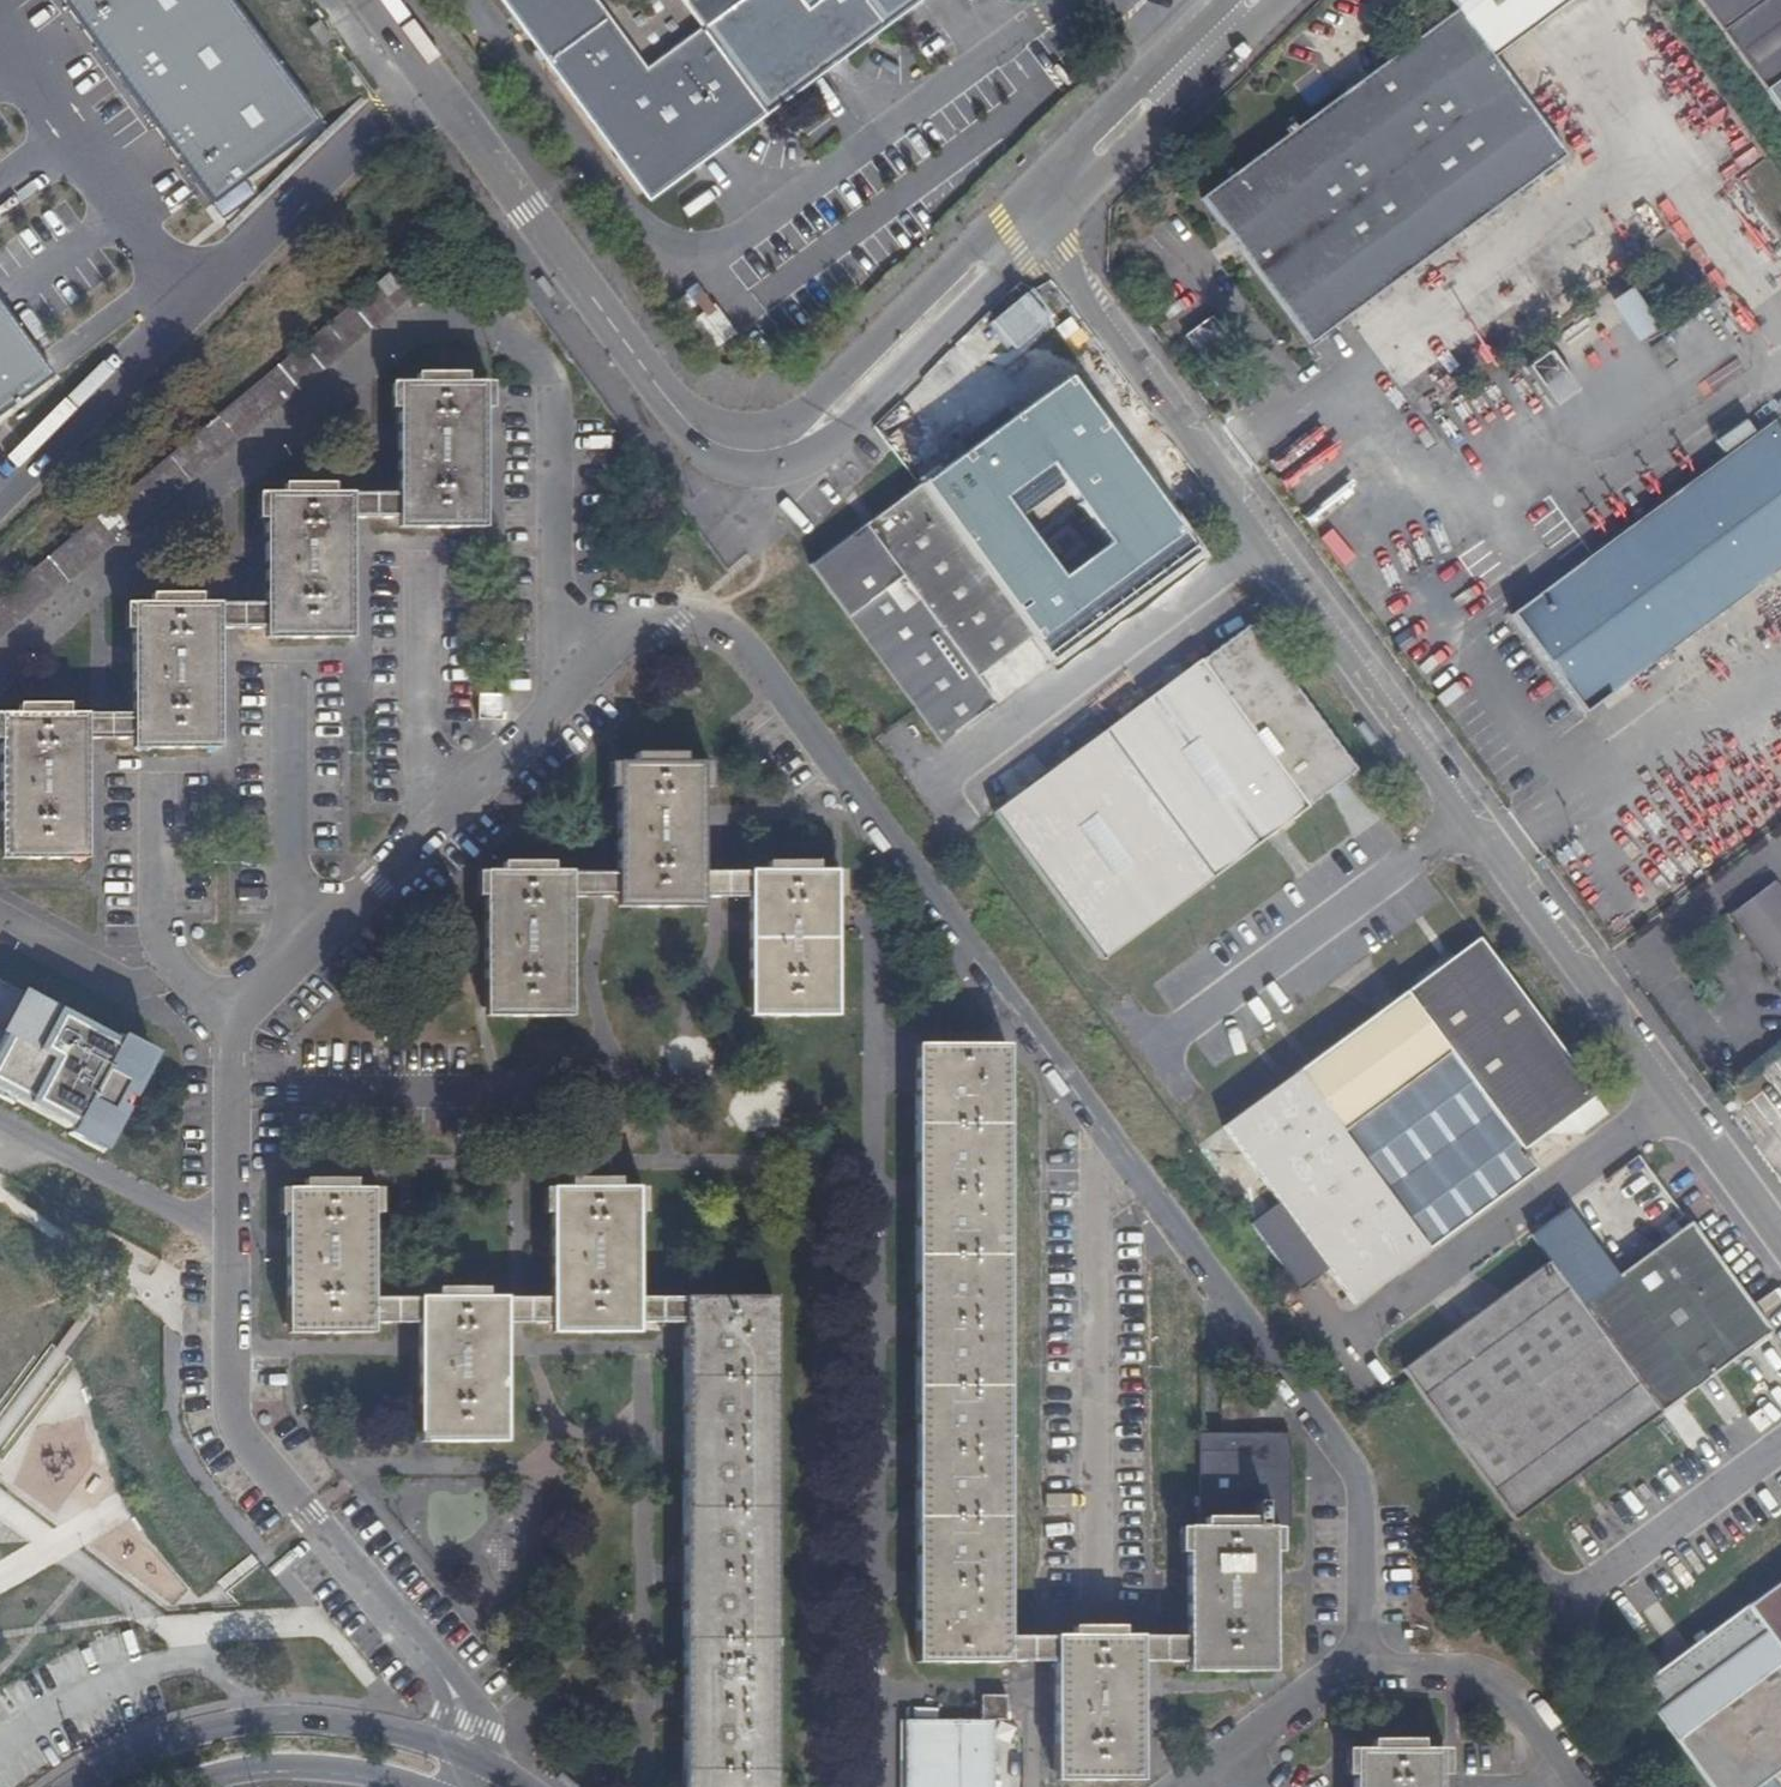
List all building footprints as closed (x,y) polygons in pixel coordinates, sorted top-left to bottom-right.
[(214,204),(321,126),(228,0),(62,0),(214,204)] [(650,198),(920,0),(505,0),(650,198)] [(1203,200),(1313,346),(1569,157),(1495,58),(1575,0),(1449,0),(1458,12),(1203,200)] [(1719,30),(1760,0),(1697,0),(1719,30)] [(1719,30),(1743,62),(1765,92),(1780,81),(1780,0),(1760,0),(1719,30)] [(1765,92),(1780,114),(1780,81),(1765,92)] [(388,274),(0,597),(0,639),(409,299),(388,274)] [(1633,341),(1655,327),(1629,285),(1607,299),(1633,341)] [(54,378),(47,368),(0,305),(0,417),(54,378)] [(1185,338),(1217,381),(1230,372),(1214,350),(1227,340),(1211,318),(1185,338)] [(1546,347),(1521,363),(1547,405),(1573,388),(1546,347)] [(415,385),(466,385),(465,375),(415,375),(415,385)] [(1065,378),(919,486),(976,565),(1033,522),(1051,509),(1063,499),(1076,516),(1136,599),(1197,555),(1065,378)] [(397,496),(396,520),(484,520),(484,385),(466,385),(415,385),(397,385),(397,496)] [(1774,423),(1538,597),(1512,616),(1585,712),(1609,694),(1780,568),(1780,433),(1774,423)] [(283,484),(283,496),(333,496),(333,485),(283,484)] [(919,486),(810,567),(917,712),(940,743),(996,702),(978,678),(1031,640),(1007,607),(976,565),(919,486)] [(263,605),(263,630),(350,631),(351,519),(351,496),(333,496),(283,496),(264,495),(263,605)] [(351,496),(351,519),(396,520),(397,496),(351,496)] [(1064,526),(1076,516),(1063,499),(1051,509),(1064,526)] [(484,520),(396,520),(396,530),(484,531),(484,520)] [(1033,522),(976,565),(1007,607),(1066,565),(1033,522)] [(150,595),(150,605),(198,606),(199,596),(150,595)] [(131,716),(131,741),(219,743),(219,630),(219,606),(198,606),(150,605),(131,605),(131,716)] [(219,606),(219,630),(263,630),(263,605),(219,606)] [(1248,626),(1101,735),(1208,881),(1355,771),(1248,626)] [(350,631),(263,630),(263,641),(350,641),(350,631)] [(501,722),(502,696),(478,696),(478,722),(501,722)] [(16,716),(66,716),(66,706),(16,706),(16,716)] [(86,740),(86,716),(66,716),(16,716),(0,716),(0,852),(86,852),(86,740)] [(86,716),(86,740),(131,741),(131,716),(86,716)] [(1101,735),(994,814),(1099,961),(1101,961),(1208,881),(1101,735)] [(219,743),(131,741),(131,751),(219,752),(219,743)] [(635,755),(635,764),(685,764),(685,754),(635,755)] [(616,873),(616,899),(703,899),(703,874),(703,764),(685,764),(635,764),(617,764),(616,873)] [(86,852),(0,852),(0,862),(86,862),(86,852)] [(501,873),(552,873),(552,864),(501,864),(501,873)] [(767,874),(817,873),(817,864),(768,864),(767,874)] [(572,1008),(571,899),(571,874),(552,873),(501,873),(484,873),(485,1007),(572,1008)] [(571,874),(571,899),(600,899),(616,899),(616,873),(600,873),(571,874)] [(703,874),(703,899),(715,899),(749,899),(749,873),(713,874),(703,874)] [(749,873),(749,899),(749,1007),(749,1017),(836,1018),(836,873),(817,873),(767,874),(749,873)] [(1780,984),(1780,892),(1775,884),(1731,917),(1780,984)] [(703,899),(616,899),(616,907),(703,908),(703,899)] [(1480,939),(1407,992),(1522,1151),(1596,1097),(1480,939)] [(1407,992),(1297,1074),(1427,1251),(1536,1169),(1522,1151),(1407,992)] [(27,993),(0,1042),(0,1083),(109,1142),(153,1061),(27,993)] [(571,1018),(572,1008),(485,1007),(485,1018),(571,1018)] [(917,1663),(1033,1662),(1033,1637),(1009,1637),(1009,1046),(917,1046),(917,1663)] [(1758,1067),(1735,1084),(1749,1103),(1772,1087),(1758,1067)] [(1297,1074),(1223,1128),(1279,1204),(1327,1270),(1352,1305),(1427,1251),(1297,1074)] [(304,1190),(355,1190),(355,1180),(304,1181),(304,1190)] [(570,1190),(619,1189),(619,1180),(570,1180),(570,1190)] [(636,1323),(636,1299),(637,1189),(619,1189),(570,1190),(551,1190),(551,1300),(551,1324),(636,1323)] [(373,1190),(355,1190),(304,1190),(287,1190),(288,1326),(373,1325),(373,1300),(373,1190)] [(1327,1270),(1279,1204),(1250,1224),(1298,1290),(1299,1291),(1327,1270)] [(1579,1305),(1660,1415),(1771,1334),(1690,1224),(1579,1305)] [(1404,1371),(1409,1378),(1514,1522),(1660,1415),(1579,1305),(1549,1263),(1404,1371)] [(438,1289),(438,1299),(487,1300),(487,1288),(438,1289)] [(419,1299),(373,1300),(373,1325),(419,1324),(419,1299)] [(504,1434),(505,1325),(505,1299),(487,1300),(438,1299),(419,1299),(419,1324),(419,1432),(504,1434)] [(519,1324),(551,1324),(551,1300),(519,1299),(505,1299),(505,1325),(519,1324)] [(683,1324),(683,1299),(636,1299),(636,1323),(683,1324)] [(683,1299),(683,1324),(684,1786),(776,1786),(776,1299),(683,1299)] [(636,1334),(636,1323),(551,1324),(551,1334),(636,1334)] [(373,1325),(288,1326),(288,1335),(373,1334),(373,1325)] [(504,1443),(504,1434),(419,1432),(419,1443),(504,1443)] [(1188,1638),(1187,1663),(1273,1663),(1273,1528),(1290,1528),(1291,1436),(1200,1435),(1200,1528),(1188,1528),(1188,1638)] [(1747,1607),(1780,1653),(1780,1582),(1747,1607)] [(1637,1687),(1709,1786),(1760,1786),(1780,1772),(1780,1653),(1747,1607),(1637,1687)] [(1072,1628),(1072,1637),(1122,1637),(1122,1628),(1072,1628)] [(1033,1637),(1033,1662),(1055,1662),(1055,1637),(1033,1637)] [(1055,1637),(1055,1662),(1055,1783),(1141,1782),(1141,1663),(1142,1638),(1122,1637),(1072,1637),(1055,1637)] [(1142,1638),(1141,1663),(1187,1663),(1188,1638),(1142,1638)] [(1273,1663),(1187,1663),(1187,1673),(1273,1673),(1273,1663)] [(993,1721),(1007,1721),(1007,1697),(982,1696),(982,1721),(993,1721)] [(993,1721),(982,1721),(905,1721),(905,1786),(994,1786),(993,1721)] [(1372,1751),(1422,1751),(1422,1741),(1371,1741),(1372,1751)] [(1439,1752),(1422,1751),(1372,1751),(1353,1751),(1352,1786),(1439,1786),(1439,1752)]
